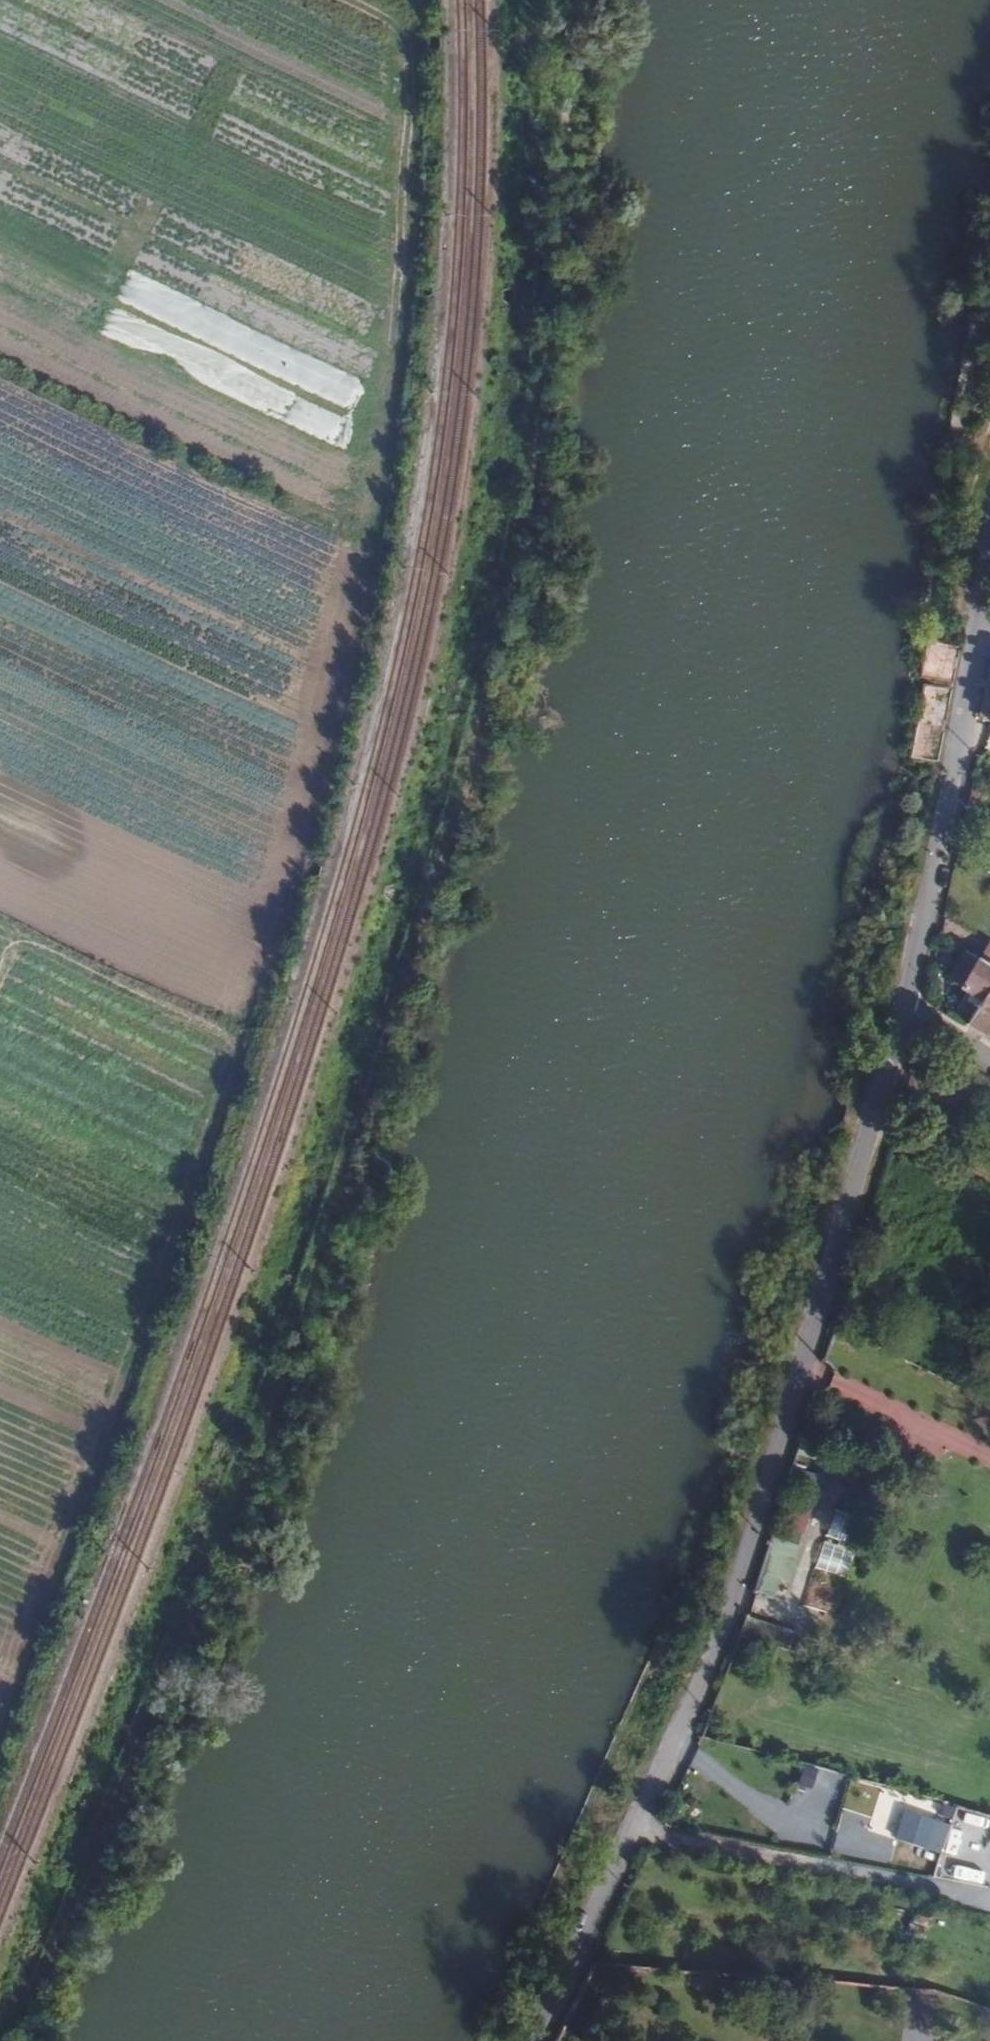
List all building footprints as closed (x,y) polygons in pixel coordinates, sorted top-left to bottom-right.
[(989,725),(989,657),(979,720),(989,723),(989,725)] [(987,948),(978,963),(989,971),(989,949),(987,948)] [(989,982),(989,971),(978,963),(965,955),(949,982),(959,988),(957,990),(964,995),(953,1014),(966,1022),(989,982)] [(983,1038),(989,1027),(989,982),(966,1022),(964,1025),(983,1038)] [(828,1542),(820,1541),(817,1571),(851,1573),(857,1505),(831,1503),(828,1542)]
